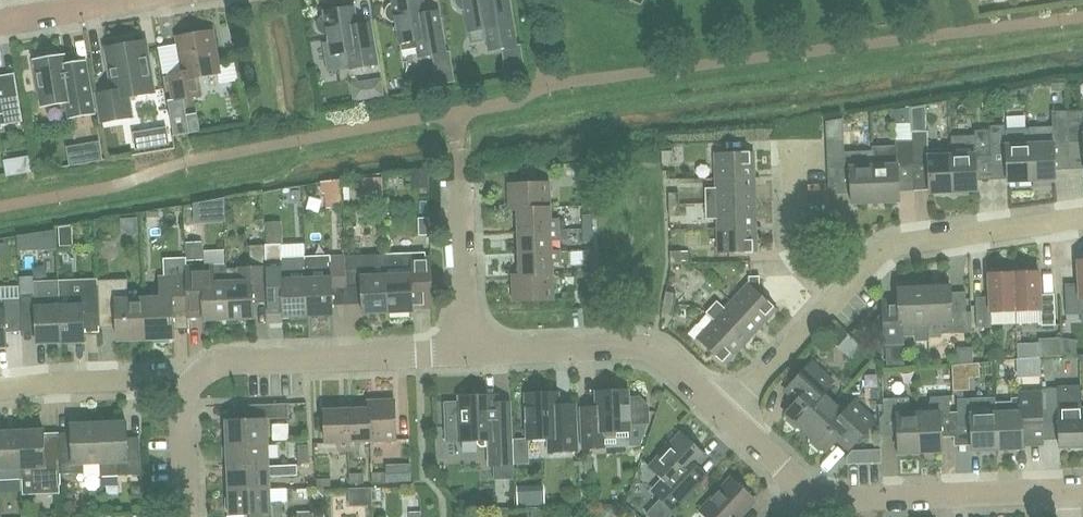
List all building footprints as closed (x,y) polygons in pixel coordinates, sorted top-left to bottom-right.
[(423,0),(395,0),(393,0),(393,3),(391,4),(390,4),(388,6),(387,7),(386,8),(386,9),(385,11),(385,12),(385,13),(385,14),(386,16),(386,17),(387,18),(387,19),(389,21),(392,22),(393,23),(394,23),(397,23),(400,43),(401,43),(403,52),(418,49),(420,57),(445,53),(440,21),(427,23),(423,0)] [(455,1),(455,2),(455,4),(456,5),(456,6),(457,7),(458,8),(459,9),(460,10),(461,10),(462,11),(464,11),(465,11),(466,11),(470,31),(472,44),(489,42),(490,50),(516,46),(508,2),(508,0),(455,0),(455,1)] [(982,9),(1005,7),(1004,0),(979,0),(982,9)] [(377,65),(372,32),(370,23),(357,25),(354,7),(325,12),(325,15),(324,15),(323,15),(322,16),(321,17),(320,18),(319,19),(318,20),(318,21),(317,22),(317,23),(317,25),(317,26),(317,27),(318,29),(318,30),(319,31),(320,32),(321,33),(322,33),(323,34),(325,34),(326,34),(327,35),(329,34),(332,55),(349,52),(351,69),(377,65)] [(184,99),(201,96),(199,82),(202,77),(218,74),(211,31),(178,37),(184,72),(169,74),(173,98),(174,101),(184,99)] [(134,44),(133,40),(117,42),(118,47),(108,49),(114,83),(111,84),(112,92),(98,95),(103,121),(132,116),(129,100),(135,99),(135,95),(152,92),(150,77),(154,76),(151,57),(146,58),(144,43),(134,44)] [(85,60),(65,63),(64,56),(57,57),(56,52),(41,55),(42,60),(35,61),(42,107),(71,102),(71,105),(73,117),(93,113),(91,101),(86,69),(85,60)] [(231,84),(246,83),(245,65),(230,66),(231,84)] [(434,69),(437,83),(454,80),(452,66),(434,69)] [(369,100),(385,97),(382,78),(366,81),(369,100)] [(2,125),(22,122),(15,81),(0,83),(0,116),(2,125)] [(1065,81),(1051,82),(1051,93),(1065,92),(1065,81)] [(911,108),(891,112),(892,126),(895,126),(912,126),(911,108)] [(1082,110),(1068,111),(1069,143),(1082,142),(1082,117),(1082,110)] [(1031,181),(1056,180),(1054,144),(1069,143),(1068,111),(1052,112),(1053,127),(1029,128),(1031,181)] [(1008,182),(1031,181),(1029,128),(1006,129),(1006,125),(990,126),(990,130),(991,152),(1006,151),(1008,182)] [(167,127),(133,132),(136,150),(169,144),(167,127)] [(977,191),(976,157),(992,156),(991,152),(990,130),(974,130),(975,136),(951,137),(952,154),(954,192),(977,191)] [(954,192),(952,154),(941,155),(941,149),(928,150),(927,134),(912,135),(912,141),(913,162),(914,162),(928,162),(930,193),(954,192)] [(844,152),(844,138),(826,138),(828,168),(850,167),(852,204),(876,203),(873,147),(872,147),(872,151),(844,152)] [(913,162),(912,141),(896,141),(896,146),(873,147),(876,203),(900,202),(898,167),(914,167),(914,162),(913,162)] [(99,143),(68,148),(71,166),(102,161),(99,143)] [(663,163),(673,163),(673,151),(662,152),(663,163)] [(716,179),(755,178),(754,152),(715,153),(716,179)] [(19,175),(31,173),(29,160),(16,162),(19,175)] [(429,189),(428,169),(412,169),(413,190),(429,189)] [(362,191),(365,190),(383,190),(382,177),(362,178),(362,191)] [(706,204),(755,203),(755,178),(716,179),(717,188),(705,188),(706,204)] [(340,180),(321,181),(322,193),(326,192),(341,191),(340,180)] [(509,208),(551,207),(550,182),(508,184),(509,208)] [(583,207),(593,206),(592,192),(583,192),(583,207)] [(669,205),(680,205),(679,193),(669,193),(669,205)] [(756,227),(755,203),(706,204),(706,219),(718,219),(718,228),(756,227)] [(670,217),(680,216),(680,205),(669,205),(670,217)] [(551,220),(551,207),(509,208),(509,210),(517,210),(518,231),(559,230),(559,219),(551,220)] [(584,229),(594,228),(593,214),(583,215),(584,229)] [(429,235),(428,218),(418,218),(418,235),(429,235)] [(267,245),(281,244),(283,244),(282,222),(266,222),(267,245)] [(58,227),(59,246),(72,246),(71,225),(58,227)] [(719,254),(757,252),(756,227),(718,228),(719,254)] [(585,243),(594,242),(594,228),(584,229),(585,243)] [(552,251),(552,240),(560,240),(559,230),(518,231),(519,255),(560,253),(560,251),(552,251)] [(18,236),(18,249),(30,249),(30,234),(18,236)] [(187,262),(204,260),(203,242),(186,243),(187,262)] [(283,317),(308,316),(306,258),(281,259),(281,244),(267,245),(266,245),(267,281),(270,314),(283,314),(283,317)] [(267,281),(266,245),(263,245),(253,246),(250,246),(251,272),(244,272),(244,270),(242,268),(227,268),(229,320),(254,319),(253,281),(267,281)] [(314,245),(291,245),(292,257),(315,256),(314,245)] [(585,266),(595,265),(594,250),(584,251),(585,266)] [(671,263),(682,263),(682,262),(681,251),(671,252),(671,263)] [(428,309),(427,284),(426,258),(425,253),(410,254),(396,254),(385,255),(386,276),(388,314),(413,312),(413,309),(428,309)] [(512,278),(553,276),(553,262),(560,262),(560,253),(519,255),(520,275),(512,275),(512,278)] [(345,262),(346,288),(361,287),(363,315),(388,314),(386,276),(385,255),(345,256),(345,262)] [(308,316),(334,315),(333,288),(346,288),(345,262),(345,256),(306,258),(308,316)] [(1078,261),(1079,289),(1065,290),(1066,315),(1080,315),(1080,312),(1082,312),(1082,261),(1078,261)] [(214,269),(210,266),(187,267),(187,277),(188,294),(202,293),(203,321),(229,320),(227,268),(214,269)] [(1030,272),(1026,269),(1019,269),(1015,273),(1014,273),(1016,311),(1041,310),(1041,326),(1055,325),(1055,300),(1041,300),(1040,272),(1030,272)] [(1013,273),(1009,270),(1002,270),(999,274),(989,274),(990,302),(976,303),(977,328),(991,328),(991,312),(1016,311),(1014,273),(1013,273)] [(585,288),(596,287),(595,273),(584,273),(585,288)] [(513,301),(554,300),(553,276),(512,278),(513,301)] [(759,328),(777,309),(760,294),(760,276),(749,277),(749,283),(731,302),(759,328)] [(188,294),(187,277),(160,278),(160,298),(144,298),(146,340),(174,339),(173,312),(189,312),(188,294)] [(128,299),(128,280),(98,281),(99,293),(99,313),(99,315),(117,315),(118,341),(146,340),(144,298),(128,299)] [(37,344),(61,343),(60,305),(59,293),(59,281),(33,281),(34,296),(20,296),(20,298),(21,312),(21,316),(36,315),(37,344)] [(928,341),(929,341),(926,286),(917,287),(916,282),(898,283),(898,287),(899,302),(883,303),(883,307),(867,325),(885,342),(901,341),(900,336),(916,336),(916,341),(928,340),(928,341)] [(952,313),(951,285),(926,286),(929,341),(930,341),(930,340),(941,340),(940,334),(967,333),(967,312),(952,313)] [(61,343),(85,342),(84,313),(99,313),(99,293),(71,294),(72,305),(60,305),(61,343)] [(7,347),(5,313),(21,312),(20,298),(0,299),(0,347),(7,347)] [(725,308),(717,301),(707,312),(743,346),(759,328),(731,302),(725,308)] [(664,302),(662,315),(672,317),(675,304),(669,303),(664,302)] [(725,365),(743,346),(707,312),(706,313),(714,321),(697,339),(725,365)] [(860,348),(837,328),(827,339),(850,359),(860,348)] [(1041,357),(1062,356),(1061,339),(1040,340),(1041,357)] [(1061,339),(1062,356),(1077,355),(1076,342),(1061,339)] [(973,364),(973,349),(963,349),(964,364),(973,364)] [(806,432),(834,402),(823,392),(833,382),(812,362),(793,383),(804,394),(786,413),(787,415),(787,421),(795,428),(801,427),(806,432)] [(1082,447),(1082,409),(1082,408),(1081,387),(1042,388),(1042,392),(1034,393),(1036,422),(1043,422),(1043,417),(1058,416),(1060,448),(1082,447)] [(628,399),(628,390),(597,392),(598,411),(582,412),(584,448),(604,447),(604,438),(616,438),(616,431),(630,430),(630,422),(648,421),(648,406),(639,398),(628,399)] [(559,424),(558,393),(527,395),(528,439),(549,438),(550,451),(577,450),(576,424),(559,424)] [(1037,446),(1036,422),(1034,393),(1020,393),(1020,398),(1012,398),(1012,404),(996,405),(997,412),(996,412),(998,450),(1023,449),(1023,447),(1037,446)] [(497,407),(496,396),(460,397),(461,402),(445,403),(446,441),(477,440),(477,444),(481,447),(490,447),(491,466),(514,465),(512,417),(497,417),(497,407)] [(927,412),(919,412),(920,453),(942,452),(940,413),(950,412),(949,396),(930,397),(927,412)] [(998,450),(996,412),(997,412),(996,397),(957,399),(958,425),(971,424),(972,451),(998,450)] [(909,413),(909,398),(883,400),(884,414),(897,414),(899,454),(920,453),(919,412),(909,413)] [(372,442),(396,441),(395,400),(370,401),(372,442)] [(350,450),(359,450),(359,442),(372,442),(370,401),(368,401),(369,408),(348,409),(350,450)] [(848,451),(856,442),(876,421),(855,402),(845,412),(834,402),(806,432),(811,437),(811,443),(820,450),(825,450),(827,451),(837,441),(848,451)] [(227,445),(268,443),(267,419),(290,418),(289,404),(254,405),(255,419),(226,420),(227,445)] [(350,450),(348,409),(324,410),(326,444),(338,443),(339,451),(350,450)] [(127,445),(126,422),(99,423),(101,464),(101,477),(142,475),(140,444),(127,445)] [(61,474),(84,473),(83,464),(101,464),(99,423),(72,424),(73,448),(60,448),(60,459),(61,474)] [(22,469),(34,468),(34,486),(43,486),(43,494),(60,493),(59,485),(61,485),(61,474),(60,459),(45,459),(44,430),(20,431),(22,469)] [(22,479),(22,469),(20,431),(0,432),(0,480),(22,479)] [(682,481),(697,466),(706,456),(682,433),(650,467),(662,477),(673,489),(663,500),(675,512),(694,492),(682,481)] [(228,468),(269,466),(268,443),(227,445),(228,468)] [(299,464),(310,463),(309,445),(298,446),(299,464)] [(848,454),(848,464),(859,463),(859,454),(855,451),(848,454)] [(584,462),(585,474),(594,473),(593,461),(584,462)] [(269,466),(228,468),(229,491),(270,489),(269,477),(281,476),(298,476),(297,465),(281,466),(269,466)] [(350,485),(365,484),(364,473),(349,474),(350,485)] [(372,473),(373,483),(386,483),(386,473),(372,473)] [(317,489),(331,489),(331,479),(317,479),(317,489)] [(754,500),(732,480),(702,512),(708,516),(739,516),(754,500)] [(133,495),(141,495),(141,486),(132,486),(133,495)] [(229,491),(230,515),(270,513),(271,516),(283,516),(283,502),(289,502),(288,488),(270,489),(229,491)] [(518,508),(530,507),(530,495),(517,496),(518,508)] [(615,513),(614,505),(601,505),(601,508),(595,508),(596,516),(611,516),(615,513)]
